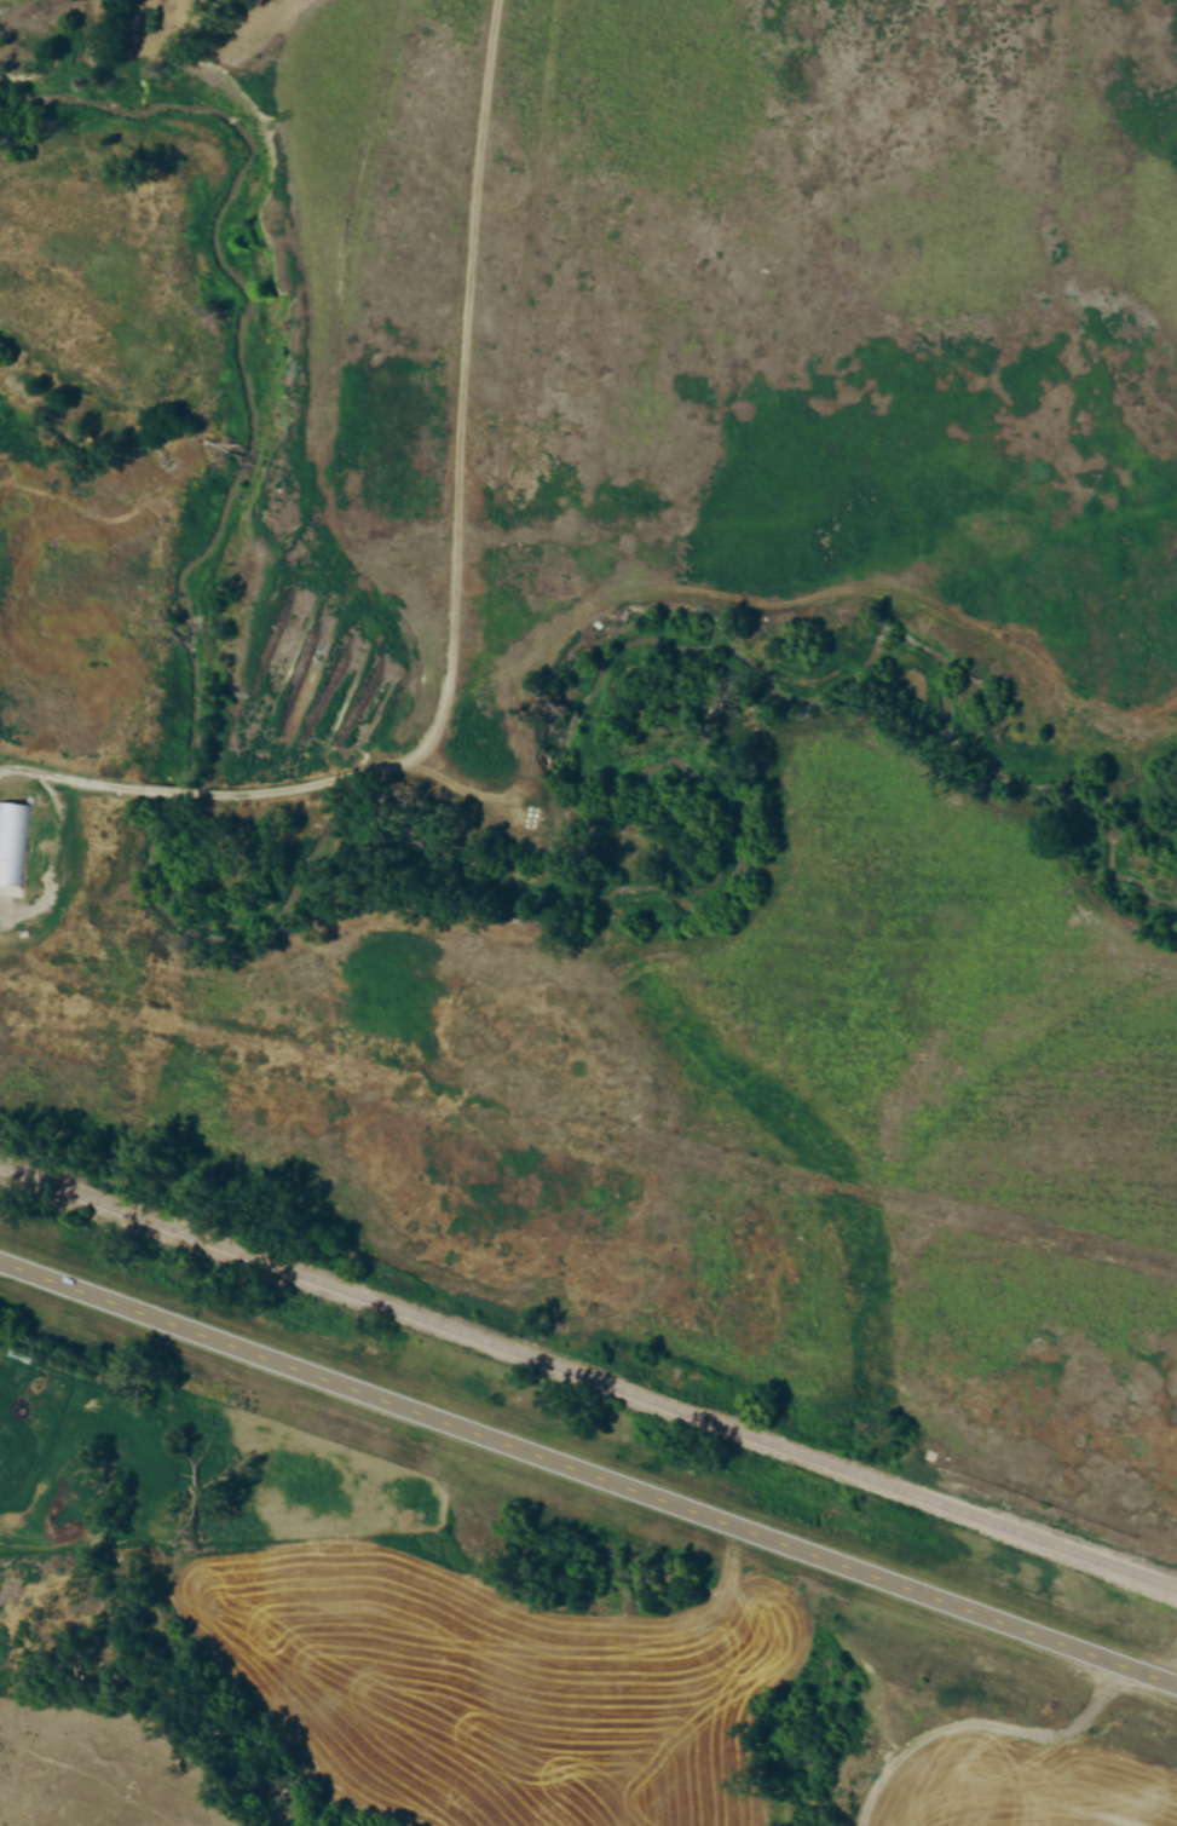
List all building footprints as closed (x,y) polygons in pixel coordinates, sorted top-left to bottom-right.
[(0,804),(0,887),(23,889),(29,806),(0,804)]
